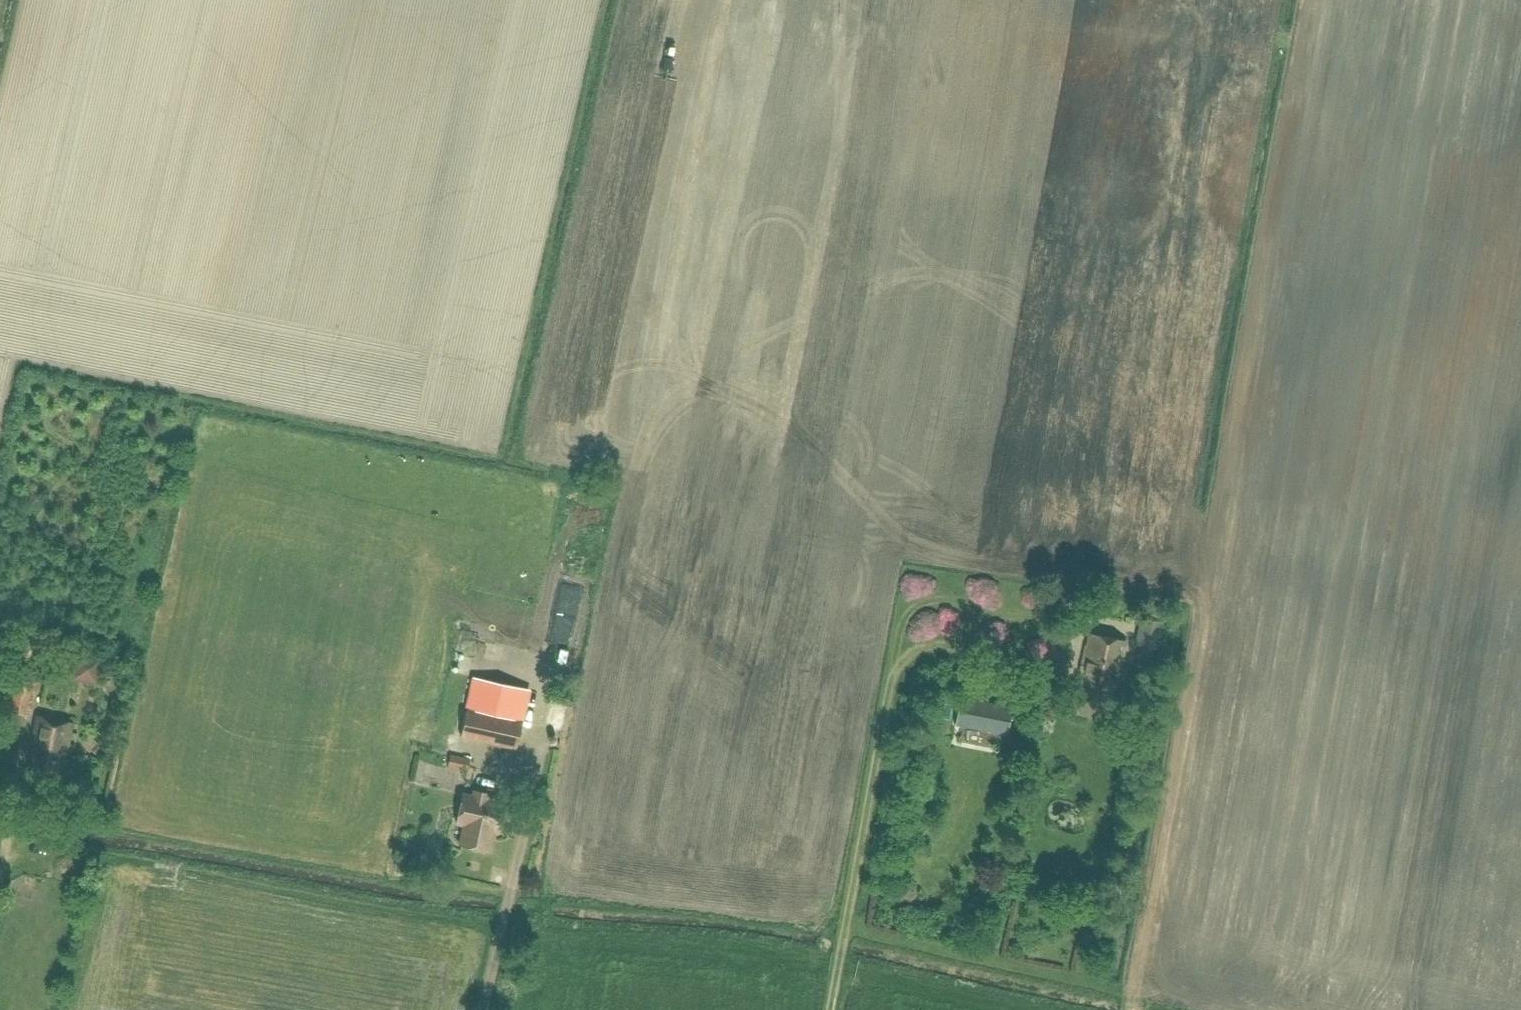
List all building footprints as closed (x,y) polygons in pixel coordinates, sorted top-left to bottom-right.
[(1134,669),(1147,672),(1152,647),(1157,648),(1162,621),(1140,616),(1134,643),(1139,644),(1134,669)] [(1117,681),(1125,641),(1087,633),(1079,674),(1082,674),(1078,696),(1109,703),(1114,680),(1117,681)] [(34,665),(1,660),(0,666),(0,708),(6,709),(6,711),(26,714),(34,665)] [(466,708),(522,720),(528,689),(472,676),(465,707),(466,708)] [(960,696),(954,725),(960,726),(991,732),(1006,735),(1009,717),(1012,706),(1003,705),(990,702),(966,697),(960,696)] [(515,748),(522,720),(466,708),(460,736),(515,748)] [(64,755),(71,720),(37,713),(31,744),(36,745),(31,769),(57,774),(61,754),(64,755)] [(493,831),(500,800),(458,792),(452,822),(463,825),(458,844),(486,850),(490,830),(493,831)]
